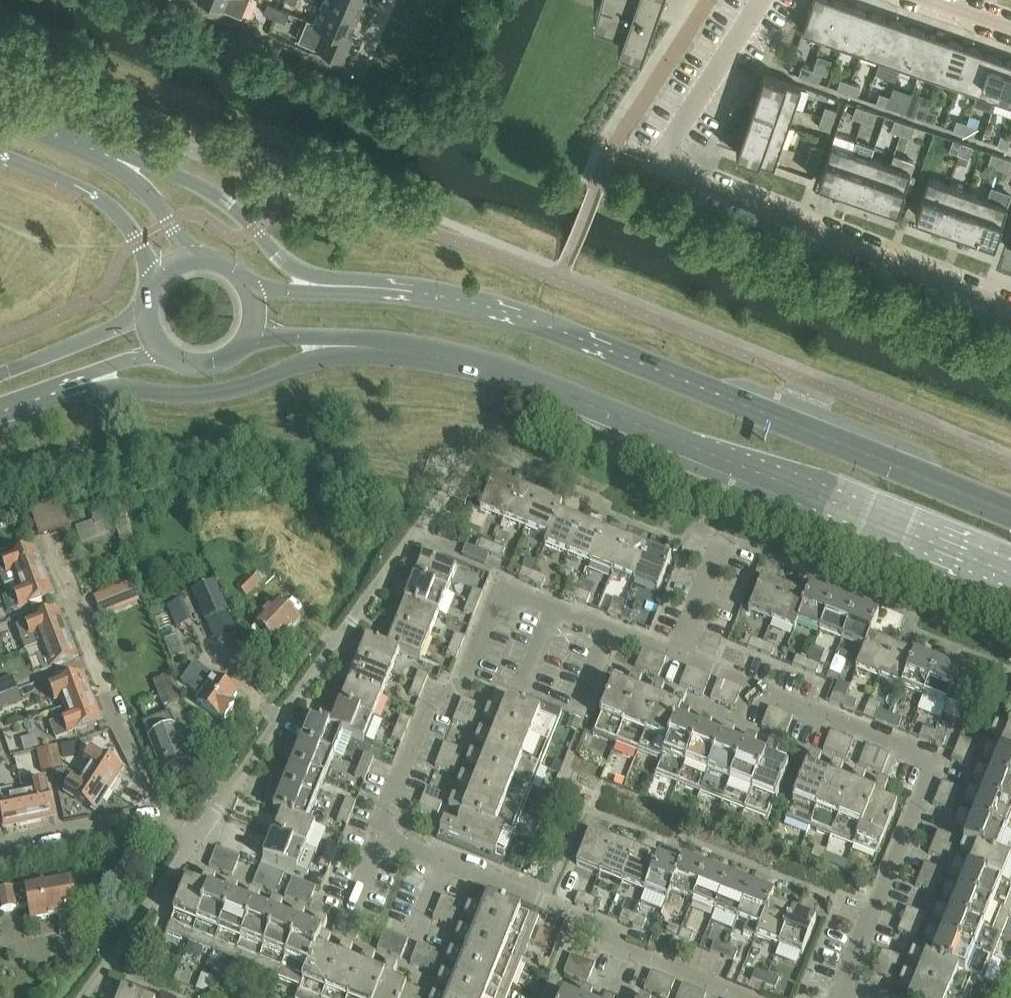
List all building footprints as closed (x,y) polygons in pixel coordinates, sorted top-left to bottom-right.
[(242,17),(249,0),(203,0),(242,17)] [(323,2),(358,17),(365,0),(324,0),(323,2)] [(648,0),(621,0),(622,0),(618,13),(641,21),(648,0)] [(803,30),(823,37),(836,0),(833,0),(833,2),(828,0),(814,0),(803,30)] [(839,1),(837,0),(836,0),(823,37),(843,44),(856,6),(853,6),(852,8),(838,3),(839,1)] [(323,2),(315,21),(314,22),(349,37),(350,36),(358,17),(323,2)] [(275,18),(279,8),(268,3),(264,13),(275,18)] [(857,10),(858,7),(856,6),(843,44),(862,51),(875,13),(872,12),(871,15),(857,10)] [(286,22),(290,12),(279,8),(275,18),(286,22)] [(876,17),(877,14),(875,13),(862,51),(881,58),(894,20),(891,19),(890,22),(876,17)] [(343,59),(352,37),(350,36),(349,37),(314,22),(315,21),(308,18),(298,40),(343,59)] [(896,24),(897,21),(894,20),(881,58),(901,64),(914,27),(911,26),(910,29),(896,24)] [(916,30),(917,28),(914,27),(901,64),(920,71),(933,33),(930,33),(930,35),(916,30)] [(935,37),(936,34),(933,33),(920,71),(939,78),(952,40),(950,39),(949,42),(935,37)] [(954,44),(955,41),(952,40),(939,78),(959,84),(972,47),(969,46),(968,49),(954,44)] [(973,51),(974,48),(972,47),(959,84),(978,91),(991,54),(988,53),(987,55),(973,51)] [(993,57),(994,55),(991,54),(978,91),(997,98),(1010,60),(1008,59),(1007,62),(993,57)] [(1010,60),(997,98),(1010,103),(1010,61),(1010,60)] [(799,75),(809,79),(812,69),(802,65),(799,75)] [(822,72),(812,69),(809,79),(819,82),(822,72)] [(764,73),(763,77),(766,78),(761,92),(758,91),(757,94),(795,107),(802,86),(764,73)] [(837,89),(848,92),(851,82),(841,79),(837,89)] [(861,86),(851,82),(848,92),(857,96),(861,86)] [(876,102),(886,106),(890,96),(880,92),(876,102)] [(795,107),(757,94),(756,96),(759,97),(754,111),(751,110),(750,113),(788,126),(795,107)] [(900,99),(890,96),(886,106),(896,109),(900,99)] [(853,117),(863,120),(867,109),(857,105),(853,117)] [(826,106),(822,116),(834,120),(837,110),(826,106)] [(915,116),(925,119),(928,109),(919,106),(915,116)] [(877,112),(867,109),(863,120),(873,124),(877,112)] [(938,113),(928,109),(925,119),(935,123),(938,113)] [(788,126),(750,113),(750,115),(752,116),(747,130),(745,129),(744,132),(781,145),(788,126)] [(834,120),(822,116),(819,126),(830,130),(834,120)] [(895,119),(891,130),(901,134),(905,122),(895,119)] [(957,119),(954,129),(963,133),(967,123),(957,119)] [(915,126),(905,122),(901,134),(911,137),(915,126)] [(977,126),(967,123),(963,133),(973,136),(977,126)] [(781,145),(744,132),(743,135),(746,136),(744,141),(741,150),(738,149),(737,152),(774,165),(781,145)] [(998,145),(1008,148),(1010,140),(1010,138),(1001,135),(998,145)] [(963,143),(953,139),(949,151),(959,154),(963,143)] [(859,195),(872,157),(875,147),(856,140),(852,151),(839,188),(842,189),(843,186),(851,189),(857,191),(856,194),(859,195)] [(973,146),(963,143),(959,154),(969,158),(973,146)] [(819,181),(823,182),(824,179),(832,182),(838,184),(837,187),(839,188),(852,151),(832,144),(819,181)] [(812,145),(809,155),(821,159),(824,149),(812,145)] [(988,164),(998,167),(1002,156),(992,152),(988,164)] [(911,190),(917,173),(911,171),(914,161),(894,154),(891,164),(878,201),(880,202),(881,200),(895,204),(894,207),(898,208),(905,188),(911,190)] [(821,159),(809,155),(805,165),(817,169),(821,159)] [(1002,156),(998,167),(1008,171),(1010,162),(1010,159),(1002,156)] [(891,164),(872,157),(859,195),(861,196),(862,193),(876,198),(875,201),(878,201),(891,164)] [(916,215),(919,216),(920,213),(934,218),(933,221),(936,222),(949,184),(929,177),(916,215)] [(968,191),(949,184),(936,222),(939,223),(940,220),(954,225),(953,227),(955,228),(968,191)] [(987,198),(968,191),(955,228),(958,229),(959,227),(964,228),(973,231),(972,234),(974,235),(987,198)] [(1008,205),(987,198),(974,235),(977,236),(978,233),(983,235),(992,238),(991,241),(995,242),(1008,205)] [(503,521),(517,487),(494,478),(480,512),(503,521)] [(539,496),(517,487),(503,521),(526,530),(539,496)] [(563,506),(539,496),(526,530),(547,539),(549,539),(559,513),(563,506)] [(58,533),(70,529),(63,506),(29,509),(40,539),(50,536),(58,533)] [(90,518),(91,517),(95,527),(104,524),(107,534),(116,532),(109,511),(102,513),(100,508),(88,512),(90,518)] [(112,511),(116,522),(125,519),(122,508),(112,511)] [(581,522),(559,513),(549,539),(547,539),(544,547),(568,556),(581,522)] [(581,522),(568,556),(590,565),(604,531),(581,522)] [(604,531),(590,565),(612,574),(626,540),(604,531)] [(462,536),(459,543),(466,546),(469,539),(462,536)] [(648,549),(626,540),(612,574),(634,583),(648,549)] [(481,542),(477,551),(489,556),(493,546),(481,542)] [(505,551),(493,546),(489,556),(501,561),(505,551)] [(671,558),(648,549),(634,583),(658,592),(671,558)] [(41,561),(37,562),(33,550),(11,558),(9,552),(0,556),(0,576),(4,588),(46,572),(41,561)] [(448,594),(457,571),(423,557),(414,580),(448,594)] [(523,569),(519,579),(530,584),(534,574),(523,569)] [(51,598),(46,586),(50,584),(46,572),(4,588),(8,597),(3,599),(7,611),(10,613),(51,598)] [(546,579),(535,574),(534,574),(530,584),(542,589),(546,579)] [(247,600),(264,582),(258,575),(254,578),(251,575),(237,590),(247,600)] [(748,613),(770,622),(784,588),(762,579),(748,613)] [(414,580),(405,602),(439,616),(448,594),(414,580)] [(228,612),(215,583),(193,593),(205,622),(228,612)] [(130,585),(94,599),(101,616),(101,618),(138,603),(130,585)] [(567,587),(563,597),(576,602),(579,592),(567,587)] [(784,588),(770,622),(795,632),(798,624),(797,624),(807,598),(784,588)] [(807,598),(797,624),(798,624),(819,632),(832,599),(810,590),(807,598)] [(473,591),(468,602),(478,606),(483,595),(473,591)] [(579,592),(576,602),(587,606),(591,597),(579,592)] [(856,608),(832,599),(819,632),(843,642),(856,608)] [(278,602),(270,609),(254,626),(277,648),(300,623),(278,602)] [(405,602),(396,625),(430,639),(439,616),(405,602)] [(478,606),(468,602),(464,614),(473,618),(478,606)] [(612,605),(608,615),(620,620),(623,610),(612,605)] [(856,608),(843,642),(864,650),(864,651),(870,638),(871,638),(879,617),(856,608)] [(635,615),(623,610),(620,620),(631,624),(635,615)] [(36,638),(39,647),(70,635),(65,624),(61,625),(57,613),(26,625),(31,640),(36,638)] [(387,647),(386,648),(400,653),(400,654),(420,662),(430,639),(396,625),(387,647)] [(70,635),(39,647),(43,657),(38,658),(44,673),(75,661),(70,649),(74,647),(70,635)] [(455,635),(451,646),(460,650),(465,639),(455,635)] [(366,638),(357,662),(391,675),(400,654),(400,653),(386,648),(387,647),(366,638)] [(864,650),(856,671),(877,680),(890,646),(871,638),(870,638),(864,651),(864,650)] [(751,640),(747,649),(759,654),(763,644),(751,640)] [(775,649),(763,644),(759,654),(771,659),(775,649)] [(460,650),(451,646),(446,659),(456,663),(460,650)] [(913,655),(890,646),(877,680),(900,689),(913,655)] [(654,655),(643,650),(639,660),(651,664),(654,655)] [(666,660),(654,655),(651,664),(662,669),(666,660)] [(936,664),(913,655),(900,689),(923,698),(936,664)] [(796,657),(792,667),(804,672),(808,662),(796,657)] [(651,664),(639,660),(635,669),(647,674),(651,664)] [(357,662),(348,684),(382,697),(391,675),(357,662)] [(820,667),(808,662),(804,672),(816,677),(820,667)] [(662,669),(651,664),(647,674),(659,679),(662,669)] [(959,673),(936,664),(923,698),(945,707),(959,673)] [(237,696),(194,666),(182,683),(202,698),(197,704),(223,723),(235,707),(231,705),(237,696)] [(699,673),(687,668),(684,678),(695,682),(699,673)] [(419,673),(414,685),(424,689),(429,677),(419,673)] [(711,678),(699,673),(695,682),(707,687),(711,678)] [(982,683),(959,673),(945,707),(969,717),(982,683)] [(60,700),(64,710),(94,699),(89,687),(86,688),(81,676),(50,688),(55,702),(60,700)] [(616,745),(637,694),(642,681),(632,677),(627,690),(613,684),(592,736),(616,745)] [(22,703),(13,678),(0,683),(0,710),(0,711),(22,703)] [(163,707),(179,701),(170,678),(154,684),(163,707)] [(695,682),(684,678),(680,687),(691,692),(695,682)] [(718,681),(714,690),(726,695),(730,685),(718,681)] [(707,687),(695,682),(691,692),(703,697),(707,687)] [(348,684),(339,707),(373,720),(382,697),(348,684)] [(424,689),(414,685),(410,696),(419,700),(424,689)] [(649,699),(637,694),(616,745),(639,754),(659,703),(665,690),(655,685),(649,699)] [(742,690),(730,685),(726,695),(738,699),(742,690)] [(726,695),(714,690),(711,699),(722,704),(726,695)] [(834,694),(830,704),(841,708),(845,698),(834,694)] [(659,703),(639,754),(660,763),(681,712),(682,712),(687,699),(677,695),(672,708),(659,703)] [(738,699),(726,695),(722,704),(734,709),(738,699)] [(502,716),(489,711),(485,721),(498,726),(549,747),(559,722),(562,713),(523,697),(519,706),(508,702),(502,716)] [(857,704),(845,698),(841,708),(853,713),(857,704)] [(94,699),(64,710),(52,715),(56,724),(51,726),(56,740),(99,724),(94,712),(98,710),(94,699)] [(462,700),(457,712),(467,716),(472,704),(462,700)] [(481,708),(472,704),(467,716),(476,720),(481,708)] [(331,728),(330,728),(330,729),(343,735),(364,743),(373,720),(339,707),(331,728)] [(769,709),(766,718),(777,723),(781,713),(769,709)] [(467,716),(457,712),(453,724),(462,728),(467,716)] [(660,763),(654,776),(675,784),(697,733),(685,729),(690,715),(682,712),(681,712),(660,763)] [(878,712),(874,722),(886,726),(890,716),(878,712)] [(793,718),(781,713),(777,723),(789,727),(793,718)] [(190,765),(171,715),(144,726),(163,776),(190,765)] [(476,720),(467,716),(462,728),(472,731),(476,720)] [(902,721),(890,716),(886,726),(898,731),(902,721)] [(401,717),(396,729),(406,733),(411,721),(401,717)] [(571,718),(567,730),(576,734),(581,722),(571,718)] [(777,723),(766,718),(762,728),(773,732),(777,723)] [(310,720),(301,743),(334,757),(343,735),(330,729),(330,728),(310,720)] [(697,733),(675,784),(698,794),(719,742),(707,738),(713,724),(702,720),(697,733)] [(789,727),(777,723),(773,732),(785,737),(789,727)] [(493,738),(480,733),(476,743),(489,748),(540,769),(549,747),(498,726),(493,738)] [(995,727),(991,737),(1005,742),(1000,754),(1010,759),(1010,733),(995,727)] [(406,733),(396,729),(392,741),(401,745),(406,733)] [(719,742),(698,794),(720,802),(741,751),(729,746),(735,733),(725,729),(719,742)] [(923,730),(919,739),(931,744),(935,734),(923,730)] [(831,733),(827,743),(839,747),(843,738),(831,733)] [(946,739),(935,734),(931,744),(942,749),(946,739)] [(747,738),(741,751),(720,802),(743,811),(764,760),(752,755),(757,742),(747,738)] [(854,743),(843,738),(839,747),(850,752),(854,743)] [(22,742),(24,752),(39,748),(36,739),(22,742)] [(969,742),(960,739),(955,750),(965,754),(969,742)] [(979,746),(969,742),(965,754),(974,758),(979,746)] [(301,743),(291,766),(325,779),(334,757),(301,743)] [(839,747),(827,743),(823,752),(835,757),(839,747)] [(75,744),(58,747),(60,755),(76,752),(75,744)] [(454,749),(444,745),(440,757),(449,760),(454,749)] [(58,747),(37,752),(41,774),(63,769),(60,755),(58,747)] [(769,747),(764,760),(743,811),(768,821),(788,770),(774,764),(779,751),(769,747)] [(850,752),(839,747),(835,757),(847,762),(850,752)] [(484,760),(471,755),(467,765),(480,771),(532,791),(540,769),(489,748),(484,760)] [(866,748),(862,757),(874,762),(878,752),(866,748)] [(463,752),(454,749),(449,760),(459,764),(463,752)] [(1000,754),(987,749),(982,759),(996,765),(991,776),(1010,784),(1010,759),(1000,754)] [(965,754),(955,750),(951,762),(960,766),(965,754)] [(89,767),(83,775),(110,793),(117,782),(114,780),(121,769),(93,751),(84,764),(89,767)] [(890,757),(878,752),(874,762),(886,766),(890,757)] [(974,758),(965,754),(960,766),(970,770),(974,758)] [(365,755),(360,767),(369,771),(374,759),(365,755)] [(811,756),(809,763),(785,821),(807,830),(828,778),(816,773),(821,760),(811,756)] [(449,760),(440,757),(435,768),(444,772),(449,760)] [(874,762),(862,757),(859,766),(870,771),(874,762)] [(459,764),(449,760),(444,772),(454,776),(459,764)] [(886,766),(874,762),(870,771),(882,776),(886,766)] [(833,765),(828,778),(807,830),(829,838),(850,787),(838,782),(844,769),(833,765)] [(291,766),(282,788),(316,801),(325,779),(291,766)] [(369,771),(360,767),(355,778),(365,782),(369,771)] [(475,783),(462,777),(458,788),(471,793),(523,813),(532,791),(480,771),(475,783)] [(991,776),(991,777),(978,771),(974,782),(987,787),(982,799),(1010,810),(1010,784),(991,776)] [(861,791),(866,778),(856,774),(850,787),(829,838),(852,847),(872,796),(861,791)] [(110,793),(83,775),(78,784),(73,781),(65,794),(93,812),(100,801),(104,803),(110,793)] [(873,796),(872,796),(852,847),(876,857),(897,806),(883,800),(888,787),(878,783),(873,796)] [(942,783),(938,795),(947,799),(952,787),(942,783)] [(32,792),(22,794),(28,826),(42,823),(41,819),(53,817),(46,784),(31,787),(32,792)] [(961,791),(952,787),(947,799),(957,802),(961,791)] [(282,788),(273,811),(281,814),(307,824),(308,823),(316,801),(282,788)] [(436,793),(427,789),(422,801),(431,805),(436,793)] [(0,794),(0,812),(3,827),(16,825),(17,829),(28,826),(22,794),(13,796),(12,791),(0,794)] [(446,797),(436,793),(431,805),(441,809),(446,797)] [(466,805),(453,800),(449,810),(462,815),(514,836),(523,813),(471,793),(466,805)] [(973,821),(1010,836),(1010,810),(982,799),(969,794),(965,804),(978,809),(973,821)] [(947,799),(938,795),(933,807),(942,810),(947,799)] [(347,799),(342,811),(351,815),(356,803),(347,799)] [(957,802),(947,799),(942,810),(952,814),(957,802)] [(431,805),(422,801),(417,813),(427,817),(431,805)] [(441,809),(431,805),(427,817),(436,820),(441,809)] [(351,815),(342,811),(337,823),(347,827),(351,815)] [(281,814),(273,836),(306,849),(315,852),(324,830),(308,823),(307,824),(281,814)] [(457,827),(444,822),(440,832),(505,858),(514,836),(462,815),(457,827)] [(973,821),(960,816),(956,826),(969,832),(964,843),(1010,863),(1010,836),(973,821)] [(573,875),(597,885),(600,876),(614,842),(590,832),(573,875)] [(938,832),(938,833),(933,844),(943,848),(947,836),(938,832)] [(297,873),(306,849),(273,836),(263,859),(297,873)] [(957,840),(947,836),(943,848),(952,851),(957,840)] [(636,850),(614,842),(600,876),(622,884),(636,850)] [(964,843),(960,854),(973,860),(968,872),(1010,889),(1010,863),(964,843)] [(943,848),(933,844),(929,856),(938,859),(943,848)] [(329,845),(324,856),(334,860),(338,848),(329,845)] [(952,851),(943,848),(938,859),(948,863),(952,851)] [(217,849),(213,859),(225,863),(228,854),(217,849)] [(658,859),(636,850),(622,884),(645,893),(658,859)] [(240,859),(228,854),(225,863),(236,868),(240,859)] [(334,860),(324,856),(319,868),(329,872),(334,860)] [(225,863),(213,859),(209,868),(221,873),(225,863)] [(680,868),(658,859),(645,893),(668,902),(671,895),(681,869),(680,868)] [(706,870),(683,860),(680,868),(681,869),(671,895),(693,904),(706,870)] [(236,868),(225,863),(221,873),(233,878),(236,868)] [(934,868),(925,865),(920,876),(930,880),(934,868)] [(1010,914),(1010,889),(968,872),(955,866),(951,877),(964,882),(959,894),(1010,915),(1010,914)] [(272,871),(260,867),(257,876),(269,881),(272,871)] [(944,872),(934,868),(930,880),(939,884),(944,872)] [(729,879),(706,870),(693,904),(716,913),(729,879)] [(284,876),(272,871),(269,881),(280,886),(284,876)] [(166,935),(190,944),(210,893),(211,893),(216,880),(206,876),(201,889),(187,883),(166,935)] [(269,881),(257,876),(253,886),(265,891),(269,881)] [(930,880),(920,876),(915,888),(925,892),(930,880)] [(304,884),(292,879),(289,889),(300,894),(304,884)] [(751,887),(729,879),(716,913),(738,921),(751,887)] [(939,884),(930,880),(925,892),(934,896),(939,884)] [(72,892),(70,881),(0,894),(0,914),(29,909),(31,923),(76,915),(72,892)] [(280,886),(269,881),(265,891),(277,895),(280,886)] [(316,889),(304,884),(300,894),(312,898),(316,889)] [(223,898),(211,893),(210,893),(190,944),(213,953),(233,901),(233,902),(238,889),(228,885),(223,898)] [(751,887),(738,921),(748,926),(745,933),(756,938),(759,930),(760,931),(771,904),(774,897),(751,887)] [(300,894),(289,889),(285,898),(297,903),(300,894)] [(959,894),(946,889),(942,899),(955,904),(950,916),(1002,937),(1010,915),(959,894)] [(245,907),(233,902),(233,901),(213,953),(234,962),(255,911),(261,898),(251,893),(245,907)] [(312,898),(300,894),(297,903),(308,908),(312,898)] [(578,894),(575,904),(586,909),(590,899),(578,894)] [(452,901),(442,898),(438,909),(447,913),(452,901)] [(482,914),(469,908),(465,918),(478,924),(529,944),(539,920),(488,899),(482,914)] [(602,904),(591,899),(590,899),(586,909),(598,913),(602,904)] [(461,905),(452,901),(447,913),(457,917),(461,905)] [(268,916),(255,911),(234,962),(257,971),(277,920),(278,920),(283,906),(273,902),(268,916)] [(792,913),(771,904),(760,931),(759,930),(756,938),(779,947),(792,913)] [(447,913),(438,909),(433,921),(442,925),(447,913)] [(917,913),(907,909),(902,921),(912,925),(917,913)] [(290,925),(278,920),(277,920),(257,971),(279,980),(300,929),(305,915),(295,911),(290,925)] [(1002,937),(950,916),(937,911),(933,921),(946,927),(941,939),(993,959),(1002,937)] [(623,912),(619,922),(631,927),(635,917),(623,912)] [(457,917),(447,913),(442,925),(452,929),(457,917)] [(816,922),(792,913),(779,947),(802,956),(816,922)] [(926,917),(917,913),(912,925),(922,928),(926,917)] [(352,919),(340,914),(337,924),(348,928),(352,919)] [(646,921),(635,917),(631,927),(643,931),(646,921)] [(360,933),(364,923),(352,919),(348,928),(360,933)] [(312,933),(300,929),(279,980),(300,988),(302,989),(322,938),(328,924),(317,920),(312,933)] [(912,925),(902,921),(898,933),(907,936),(912,925)] [(348,928),(337,924),(333,933),(344,938),(348,928)] [(473,936),(460,930),(456,941),(469,946),(520,966),(529,944),(478,924),(473,936)] [(922,928),(912,925),(907,936),(917,940),(922,928)] [(666,936),(674,939),(677,940),(681,931),(670,926),(666,936)] [(360,933),(348,928),(344,938),(356,942),(360,933)] [(693,936),(682,931),(681,931),(677,940),(689,945),(693,936)] [(397,937),(385,932),(381,941),(393,946),(397,937)] [(993,959),(941,939),(928,933),(924,943),(937,949),(932,961),(977,979),(977,981),(983,983),(993,959)] [(408,941),(397,937),(393,946),(405,951),(408,941)] [(331,941),(322,938),(302,989),(300,988),(296,997),(322,997),(337,959),(326,954),(331,941)] [(393,946),(381,941),(377,951),(389,956),(393,946)] [(714,944),(710,954),(722,958),(726,949),(714,944)] [(430,950),(418,945),(414,955),(426,960),(430,950)] [(337,959),(322,997),(348,997),(360,968),(348,963),(353,950),(343,946),(338,959),(337,959)] [(405,951),(393,946),(389,956),(401,960),(405,951)] [(464,958),(451,953),(447,963),(460,968),(511,989),(520,966),(469,946),(464,958)] [(738,954),(727,949),(726,949),(722,958),(734,963),(738,954)] [(442,955),(430,950),(426,960),(438,964),(442,955)] [(892,955),(882,951),(878,963),(887,967),(892,955)] [(919,956),(912,953),(908,963),(922,969),(917,981),(960,997),(970,997),(977,981),(977,979),(932,961),(919,956)] [(375,959),(365,955),(360,968),(348,997),(374,997),(382,977),(370,972),(375,959)] [(426,960),(414,955),(411,964),(422,969),(426,960)] [(901,959),(892,955),(887,967),(897,971),(901,959)] [(572,956),(568,966),(580,971),(583,961),(572,956)] [(438,964),(426,960),(422,969),(434,974),(438,964)] [(595,966),(583,961),(580,971),(591,975),(595,966)] [(887,967),(878,963),(873,975),(883,979),(887,967)] [(382,977),(374,997),(402,997),(407,987),(392,981),(398,968),(388,964),(382,977)] [(580,971),(568,966),(564,975),(576,980),(580,971)] [(897,971),(887,967),(883,979),(892,983),(897,971)] [(442,975),(438,985),(451,991),(470,997),(508,997),(511,989),(460,968),(455,980),(442,975)] [(591,975),(580,971),(576,980),(587,985),(591,975)] [(752,981),(764,986),(767,976),(755,972),(752,981)] [(663,978),(652,973),(648,983),(660,987),(663,978)] [(917,981),(904,975),(899,986),(913,991),(910,997),(960,997),(917,981)] [(779,981),(767,976),(764,986),(775,991),(779,981)] [(675,982),(663,978),(660,987),(671,992),(675,982)] [(660,987),(648,983),(644,992),(656,997),(660,987)] [(683,986),(679,995),(687,997),(692,997),(695,990),(683,986)] [(407,987),(402,997),(413,997),(416,991),(407,987)] [(660,987),(656,997),(659,997),(669,997),(671,992),(660,987)] [(119,997),(142,997),(122,990),(119,997)]
